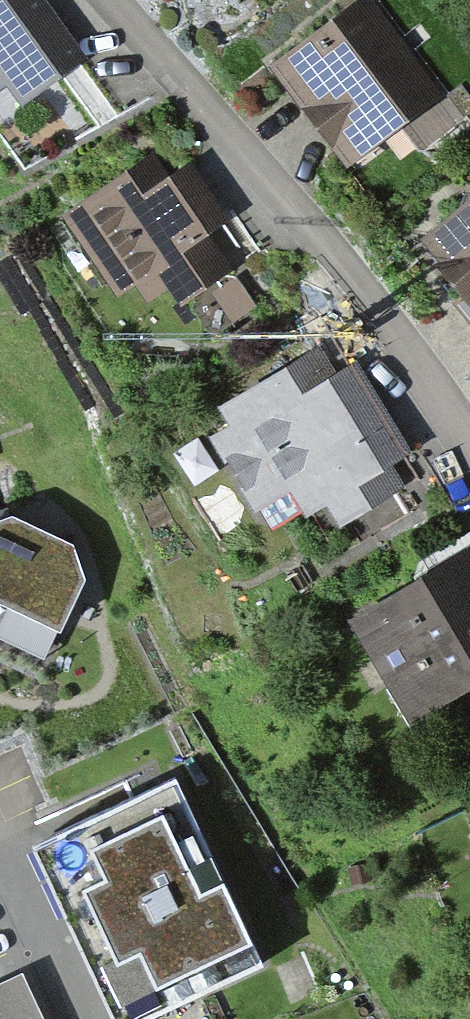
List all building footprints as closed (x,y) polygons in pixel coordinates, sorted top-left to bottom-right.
[(7,84),(21,104),(86,58),(45,0),(0,0),(0,88),(7,84)] [(372,0),(353,0),(269,64),(348,167),(444,94),(372,0)] [(169,160),(88,214),(142,305),(188,282),(199,307),(248,283),(229,243),(249,231),(204,167),(183,183),(169,160)] [(418,239),(469,303),(469,197),(418,239)] [(426,495),(333,351),(233,406),(245,429),(220,443),(279,535),(317,511),(339,542),(426,495)] [(84,639),(103,580),(90,544),(33,518),(0,531),(0,599),(84,639)] [(364,619),(428,721),(469,697),(469,566),(364,619)] [(31,854),(111,1018),(169,1018),(268,971),(176,784),(31,854)] [(23,971),(0,981),(0,1018),(45,1018),(23,971)]
